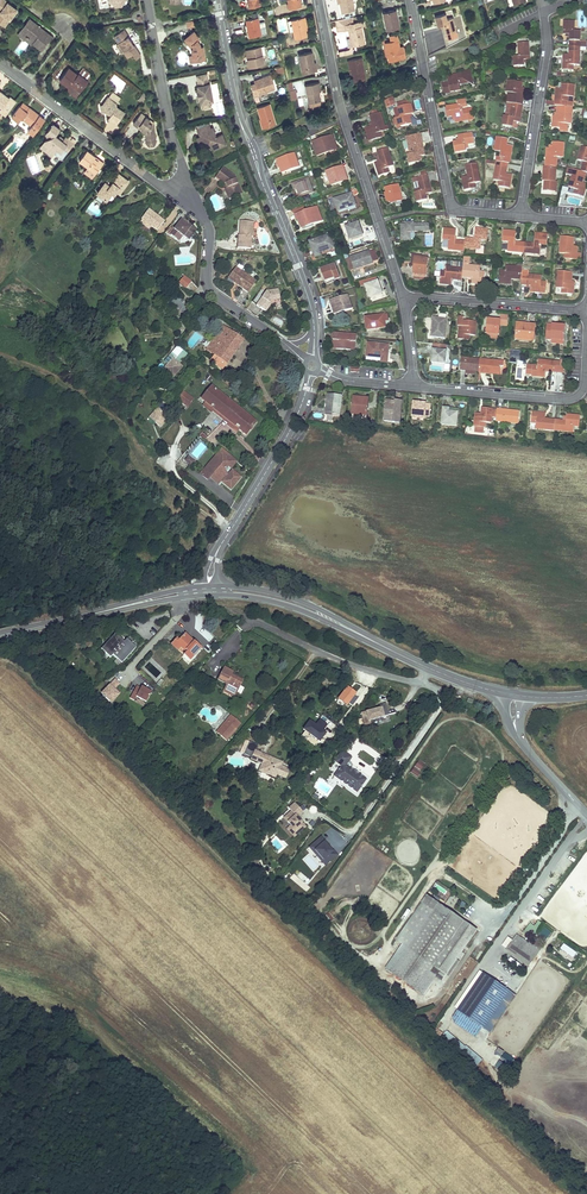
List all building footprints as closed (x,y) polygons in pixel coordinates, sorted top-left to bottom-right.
[(5,0),(0,0),(0,8),(2,9),(0,12),(0,13),(2,15),(0,18),(0,23),(4,26),(17,10),(5,0)] [(289,8),(302,6),(300,0),(287,0),(289,8)] [(355,10),(353,0),(339,0),(340,3),(342,13),(355,10)] [(276,13),(288,11),(286,5),(275,7),(276,13)] [(396,10),(383,12),(387,30),(399,27),(396,10)] [(445,14),(435,16),(438,26),(440,25),(444,24),(444,26),(446,33),(456,31),(452,18),(446,19),(445,14)] [(362,27),(361,22),(353,23),(352,17),(335,20),(337,32),(345,30),(348,30),(350,37),(352,46),(365,43),(362,27)] [(261,35),(258,18),(246,20),(249,37),(261,35)] [(295,38),(307,36),(306,30),(303,18),(288,21),(290,31),(294,30),(295,38)] [(34,41),(33,43),(41,50),(52,36),(29,19),(25,25),(28,27),(23,33),(34,41)] [(570,37),(570,47),(580,47),(586,47),(586,42),(580,41),(580,31),(574,31),(574,22),(564,21),(564,35),(566,35),(570,35),(570,37)] [(33,43),(34,41),(23,33),(28,27),(25,25),(18,34),(32,45),(33,43)] [(141,56),(124,30),(114,36),(128,58),(133,54),(136,59),(141,56)] [(200,44),(197,41),(199,39),(194,32),(185,39),(190,46),(192,45),(194,48),(192,49),(193,55),(196,55),(197,61),(205,59),(203,47),(200,47),(200,44)] [(389,61),(402,59),(399,47),(398,40),(386,42),(389,61)] [(530,60),(528,43),(519,43),(520,57),(513,57),(515,72),(519,72),(519,70),(518,67),(521,67),(524,67),(523,61),(530,60)] [(247,58),(249,67),(264,64),(261,46),(248,49),(250,58),(247,58)] [(580,47),(570,47),(569,55),(569,57),(563,57),(563,70),(573,71),(573,66),(579,66),(580,47)] [(299,54),(302,73),(315,71),(314,62),(312,52),(299,54)] [(361,58),(348,60),(350,71),(352,70),(354,81),(366,79),(361,58)] [(88,81),(78,74),(77,75),(68,68),(59,80),(69,87),(70,86),(71,84),(80,92),(88,81)] [(468,76),(467,73),(463,74),(454,76),(455,82),(449,83),(442,84),(444,94),(461,91),(460,85),(469,83),(475,87),(476,87),(473,75),(468,76)] [(209,101),(213,101),(210,83),(209,84),(207,74),(197,76),(198,86),(197,86),(198,90),(197,90),(198,99),(200,99),(201,103),(209,101)] [(255,83),(250,84),(254,96),(275,89),(271,75),(262,78),(262,79),(254,82),(255,83)] [(512,94),(510,104),(522,105),(525,88),(522,88),(520,88),(520,82),(508,81),(506,93),(508,93),(512,94)] [(319,82),(305,85),(309,103),(311,103),(320,101),(319,92),(321,91),(319,82)] [(80,93),(80,92),(71,84),(70,86),(80,93)] [(557,89),(555,106),(556,106),(557,106),(572,108),(572,102),(573,102),(575,85),(562,84),(562,89),(559,89),(557,89)] [(2,107),(0,110),(0,112),(1,112),(0,114),(0,118),(3,120),(6,116),(17,101),(10,96),(9,98),(2,92),(1,93),(0,93),(0,106),(2,107)] [(120,98),(113,92),(108,98),(116,104),(120,98)] [(148,96),(144,93),(140,99),(143,102),(148,96)] [(116,104),(108,98),(108,97),(106,100),(106,104),(103,104),(101,104),(101,112),(105,111),(107,111),(111,114),(110,115),(108,117),(117,123),(124,112),(117,107),(116,104)] [(384,101),(386,109),(396,106),(393,98),(384,101)] [(472,109),(462,111),(462,108),(467,107),(466,100),(458,102),(458,105),(447,108),(449,117),(453,117),(455,116),(455,120),(456,122),(474,119),(472,109)] [(23,102),(20,106),(26,111),(29,107),(23,102)] [(510,104),(508,103),(506,117),(505,116),(503,127),(513,128),(514,122),(518,123),(520,123),(522,105),(510,104)] [(276,124),(270,104),(258,108),(261,118),(263,118),(266,127),(276,124)] [(413,114),(411,104),(410,105),(398,108),(398,109),(401,117),(398,118),(400,128),(412,125),(410,115),(412,115),(413,114)] [(45,119),(29,107),(26,111),(20,106),(12,117),(18,122),(21,118),(31,126),(28,131),(33,135),(45,119)] [(572,108),(557,106),(557,111),(559,111),(559,116),(555,116),(554,116),(553,128),(560,129),(565,129),(565,124),(567,124),(570,124),(572,108)] [(384,126),(380,113),(378,113),(377,110),(372,112),(373,115),(370,116),(373,123),(373,126),(371,127),(368,127),(372,141),(382,138),(380,133),(389,130),(388,125),(384,126)] [(154,126),(148,122),(150,120),(141,113),(133,123),(138,127),(139,126),(143,128),(141,130),(145,133),(146,140),(155,139),(154,126)] [(197,129),(209,124),(207,121),(195,123),(197,129)] [(62,141),(58,138),(55,135),(60,129),(53,124),(47,131),(50,133),(52,137),(47,138),(44,140),(48,148),(54,153),(57,149),(61,152),(62,150),(66,153),(74,143),(65,137),(64,139),(62,141)] [(215,134),(213,128),(211,128),(209,124),(197,129),(200,135),(203,142),(206,143),(209,142),(211,143),(212,145),(214,150),(226,144),(222,135),(217,137),(214,136),(215,134)] [(567,132),(567,124),(565,124),(565,129),(560,129),(559,132),(567,132)] [(425,156),(421,138),(420,133),(407,137),(407,141),(412,140),(415,154),(410,154),(408,155),(410,165),(420,163),(419,159),(419,157),(421,156),(425,156)] [(460,142),(454,143),(456,153),(466,151),(465,148),(464,145),(467,144),(474,143),(472,134),(459,136),(460,142)] [(206,143),(203,142),(200,135),(197,137),(200,145),(206,147),(212,145),(211,143),(209,142),(206,143)] [(312,143),(317,157),(334,151),(331,142),(334,141),(333,136),(312,143)] [(512,146),(506,145),(507,139),(497,137),(495,152),(501,153),(500,158),(497,157),(497,162),(507,163),(509,164),(512,146)] [(48,148),(44,140),(39,146),(52,155),(54,153),(48,148)] [(546,148),(545,166),(556,167),(557,157),(562,158),(563,143),(553,142),(553,146),(553,148),(550,148),(546,148)] [(581,172),(584,172),(586,173),(586,148),(582,147),(578,161),(584,162),(581,172)] [(387,148),(378,151),(379,156),(381,161),(378,162),(375,163),(380,176),(389,173),(388,168),(393,166),(387,148)] [(96,156),(87,150),(79,160),(87,167),(84,172),(92,178),(96,173),(104,163),(99,159),(98,160),(95,157),(96,156)] [(300,167),(295,154),(277,160),(280,168),(282,173),(290,170),(300,167)] [(507,163),(497,162),(497,165),(495,181),(500,182),(500,187),(510,188),(512,175),(506,174),(507,163)] [(476,163),(466,165),(468,176),(463,177),(465,190),(471,189),(475,188),(474,183),(480,182),(477,166),(476,163)] [(343,166),(322,174),(327,188),(344,182),(341,173),(345,171),(343,166)] [(556,167),(545,166),(544,181),(545,181),(544,191),(556,192),(557,181),(555,181),(556,167)] [(234,176),(223,167),(216,177),(224,184),(226,183),(228,187),(226,188),(225,189),(229,199),(239,195),(237,191),(240,190),(234,176)] [(581,182),(584,172),(581,172),(568,168),(566,174),(572,176),(568,193),(583,197),(586,184),(583,183),(581,182)] [(112,182),(108,179),(97,193),(106,200),(112,192),(114,190),(116,191),(119,193),(128,181),(119,174),(112,182)] [(432,193),(427,175),(426,175),(423,176),(418,177),(420,188),(421,192),(417,193),(415,193),(418,203),(427,200),(426,197),(426,194),(428,194),(432,193)] [(296,196),(297,197),(300,196),(307,193),(308,195),(314,193),(308,179),(292,185),(295,192),(296,196)] [(403,205),(402,201),(398,185),(386,188),(389,203),(391,202),(397,201),(397,202),(394,203),(395,207),(403,205)] [(359,204),(356,205),(352,193),(334,200),(339,212),(349,208),(349,210),(350,212),(360,208),(359,204)] [(97,208),(99,206),(93,202),(88,208),(99,215),(102,211),(97,208)] [(303,206),(290,210),(295,215),(297,220),(299,219),(297,214),(306,211),(303,206)] [(323,221),(317,207),(306,211),(297,214),(299,219),(302,228),(314,224),(323,221)] [(149,210),(140,222),(141,222),(150,229),(156,234),(164,222),(149,210)] [(244,227),(240,226),(239,233),(240,233),(240,236),(239,236),(238,236),(237,248),(251,249),(251,237),(253,237),(253,229),(250,229),(250,222),(245,221),(244,227)] [(148,232),(150,229),(141,222),(139,225),(148,232)] [(190,229),(180,222),(174,230),(170,227),(165,234),(169,237),(170,237),(175,241),(179,236),(185,235),(190,239),(194,234),(189,230),(190,229)] [(363,235),(359,223),(346,227),(351,240),(363,235)] [(401,225),(402,241),(410,241),(410,233),(414,232),(414,231),(429,231),(429,224),(414,224),(414,223),(406,224),(406,225),(401,225)] [(448,249),(465,251),(465,248),(465,241),(456,240),(456,230),(444,229),(443,240),(449,240),(448,249)] [(465,241),(465,248),(481,249),(482,240),(488,240),(488,230),(476,229),(475,239),(465,238),(465,241)] [(508,251),(524,253),(525,243),(515,242),(516,232),(503,231),(503,242),(509,242),(508,245),(508,251)] [(334,248),(330,234),(310,241),(314,255),(320,253),(334,248)] [(525,243),(524,253),(540,254),(541,245),(547,245),(548,235),(535,234),(534,244),(525,243)] [(562,237),(560,254),(566,254),(565,259),(576,260),(577,247),(573,246),(574,238),(562,237)] [(375,250),(369,252),(373,263),(379,261),(375,250)] [(355,270),(373,264),(373,263),(369,252),(369,251),(351,258),(355,270)] [(414,267),(415,257),(422,258),(422,256),(413,255),(412,267),(414,267)] [(414,267),(413,274),(427,275),(428,258),(422,258),(415,257),(414,267)] [(351,271),(355,270),(351,258),(347,260),(351,271)] [(340,278),(335,264),(320,269),(321,272),(322,274),(325,281),(334,278),(335,280),(340,278)] [(463,268),(463,277),(473,278),(472,283),(485,284),(485,272),(480,272),(481,266),(463,265),(463,268)] [(512,279),(522,280),(522,275),(523,270),(523,268),(517,267),(506,266),(505,271),(500,271),(499,283),(511,284),(512,279)] [(248,292),(255,281),(236,267),(228,279),(248,292)] [(452,279),(462,280),(463,277),(463,268),(446,267),(446,272),(440,272),(440,284),(452,285),(452,279)] [(563,289),(562,294),(573,295),(574,282),(570,281),(570,272),(559,271),(557,288),(563,289)] [(186,288),(192,280),(183,275),(178,283),(186,288)] [(522,280),(521,285),(528,285),(532,286),(532,288),(531,291),(545,293),(546,282),(541,282),(541,276),(528,275),(522,275),(522,280)] [(383,293),(376,276),(360,282),(361,287),(366,286),(370,298),(383,293)] [(278,289),(267,291),(262,298),(257,294),(252,302),(257,306),(266,312),(271,304),(270,303),(272,299),(280,298),(278,289)] [(352,308),(348,295),(330,301),(334,314),(342,311),(352,308)] [(209,310),(204,317),(212,322),(217,316),(209,310)] [(388,314),(365,317),(367,330),(386,327),(385,322),(389,321),(388,314)] [(447,320),(447,316),(446,315),(440,314),(440,316),(434,316),(432,338),(445,338),(447,320)] [(459,317),(458,326),(460,326),(459,340),(469,341),(469,336),(475,336),(476,322),(467,321),(466,327),(463,326),(464,320),(464,317),(459,317)] [(488,320),(487,334),(488,334),(498,335),(499,335),(500,320),(495,320),(494,320),(488,320)] [(516,340),(534,341),(535,325),(518,324),(516,340)] [(547,325),(546,339),(552,340),(564,341),(565,325),(559,325),(559,326),(553,325),(547,325)] [(209,363),(221,372),(237,350),(227,343),(232,336),(222,329),(210,345),(205,352),(213,357),(209,363)] [(356,335),(334,334),(333,341),(334,341),(337,341),(336,349),(351,350),(352,342),(355,342),(356,342),(356,335)] [(227,343),(237,350),(242,343),(232,336),(227,343)] [(389,345),(368,343),(367,357),(382,358),(388,359),(389,345)] [(432,357),(432,363),(445,364),(446,351),(446,345),(434,344),(433,349),(432,357)] [(178,365),(187,356),(177,347),(167,358),(171,361),(172,360),(178,365)] [(511,349),(510,362),(516,363),(517,358),(521,358),(521,350),(511,349)] [(475,371),(479,372),(480,361),(480,359),(462,358),(461,370),(467,371),(475,371)] [(178,365),(172,360),(171,361),(161,372),(172,381),(183,370),(178,365)] [(479,372),(479,373),(481,373),(490,374),(491,371),(501,372),(501,366),(503,366),(504,361),(491,360),(491,362),(480,361),(479,372)] [(557,362),(538,361),(538,366),(527,365),(526,374),(531,375),(531,376),(545,377),(546,371),(556,372),(557,362)] [(200,401),(204,404),(224,420),(230,413),(225,408),(229,403),(210,388),(200,401)] [(193,401),(182,392),(176,401),(187,409),(193,401)] [(340,415),(342,396),(329,395),(328,407),(327,407),(326,414),(340,415)] [(352,419),(367,421),(368,403),(359,402),(359,398),(354,397),(352,419)] [(384,422),(400,424),(402,401),(395,401),(395,404),(386,403),(384,422)] [(420,403),(414,402),(412,417),(425,419),(425,417),(430,417),(431,405),(420,404),(420,403)] [(245,437),(255,424),(229,403),(225,408),(230,413),(224,420),(238,432),(245,437)] [(224,420),(204,404),(201,407),(210,414),(211,413),(222,422),(224,420)] [(443,408),(442,425),(457,426),(458,420),(456,420),(456,412),(449,412),(449,409),(443,408)] [(497,409),(482,408),(482,414),(476,413),(475,427),(475,433),(484,434),(484,428),(485,428),(485,423),(491,423),(492,417),(497,418),(497,409)] [(456,412),(456,420),(458,420),(458,409),(449,409),(449,412),(456,412)] [(497,418),(496,422),(519,423),(520,411),(497,409),(497,418)] [(536,429),(555,430),(556,420),(545,419),(546,414),(532,412),(531,422),(536,423),(536,429)] [(153,413),(148,419),(160,429),(165,423),(153,413)] [(556,420),(555,430),(574,432),(574,426),(579,427),(580,417),(567,415),(566,421),(556,420)] [(238,432),(224,420),(222,422),(227,426),(226,427),(236,435),(238,432)] [(216,456),(221,450),(220,449),(208,464),(213,468),(220,459),(216,456)] [(216,456),(220,459),(213,468),(208,464),(202,472),(203,473),(200,477),(207,483),(209,480),(215,485),(221,478),(223,479),(223,480),(220,484),(230,492),(241,479),(231,470),(227,476),(223,472),(227,468),(228,469),(234,461),(221,450),(216,456)] [(194,464),(187,458),(183,462),(190,468),(194,464)] [(234,461),(228,469),(230,471),(237,463),(234,461)] [(184,631),(178,638),(176,640),(181,645),(186,650),(183,653),(189,659),(201,647),(184,631)] [(114,632),(99,648),(110,657),(113,654),(122,662),(136,647),(126,637),(123,640),(114,632)] [(181,645),(176,640),(178,638),(175,637),(170,642),(178,649),(181,645)] [(205,676),(211,669),(204,664),(199,670),(205,676)] [(237,695),(243,682),(232,677),(233,673),(224,669),(218,681),(228,686),(226,690),(237,695)] [(120,693),(114,688),(119,683),(114,678),(99,692),(110,703),(120,693)] [(136,696),(146,701),(151,690),(135,682),(128,697),(134,700),(136,696)] [(346,705),(356,691),(346,685),(337,698),(346,705)] [(381,705),(360,711),(364,726),(371,724),(370,719),(384,715),(381,705)] [(240,724),(230,715),(216,732),(225,739),(235,727),(236,728),(240,724)] [(315,723),(308,719),(302,729),(320,741),(326,732),(323,729),(326,723),(318,718),(315,723)] [(352,753),(343,746),(335,756),(342,761),(335,771),(356,787),(366,775),(347,759),(352,753)] [(264,772),(264,774),(270,777),(272,776),(279,780),(285,768),(276,764),(278,759),(272,757),(270,762),(263,759),(267,751),(264,750),(261,749),(259,749),(256,750),(255,750),(258,757),(253,767),(264,772)] [(270,762),(272,757),(271,754),(268,751),(267,751),(263,759),(270,762)] [(414,766),(420,770),(425,763),(419,759),(414,766)] [(416,776),(420,771),(414,766),(410,772),(416,776)] [(292,838),(307,826),(298,816),(303,812),(294,801),(286,807),(288,810),(281,816),(288,825),(285,828),(292,838)] [(320,835),(307,848),(324,866),(338,853),(320,835)] [(300,872),(297,875),(304,881),(307,877),(300,872)] [(425,894),(392,938),(398,942),(405,947),(432,911),(432,910),(430,909),(436,902),(425,894)] [(432,967),(441,973),(473,930),(437,903),(432,910),(432,911),(455,929),(429,964),(432,967)] [(417,993),(430,975),(428,973),(424,970),(429,964),(455,929),(432,911),(405,947),(398,942),(380,966),(417,993)] [(538,920),(534,925),(530,922),(525,929),(536,937),(545,925),(538,920)] [(547,940),(552,931),(544,926),(539,936),(547,940)] [(511,940),(533,956),(535,953),(530,949),(513,937),(511,940)] [(523,962),(520,965),(525,968),(533,956),(511,940),(504,949),(523,962)] [(504,949),(502,952),(520,965),(523,962),(504,949)] [(432,967),(429,964),(424,970),(428,973),(432,967)] [(432,967),(428,973),(430,975),(436,979),(441,973),(432,967)] [(480,973),(448,1018),(472,1035),(478,1028),(485,1033),(512,996),(480,973)] [(442,1036),(452,1044),(456,1038),(446,1030),(442,1036)] [(494,1053),(500,1056),(504,1051),(498,1047),(494,1053)] [(500,1058),(510,1065),(515,1059),(505,1051),(500,1058)] [(503,1072),(507,1066),(499,1060),(495,1066),(503,1072)]
